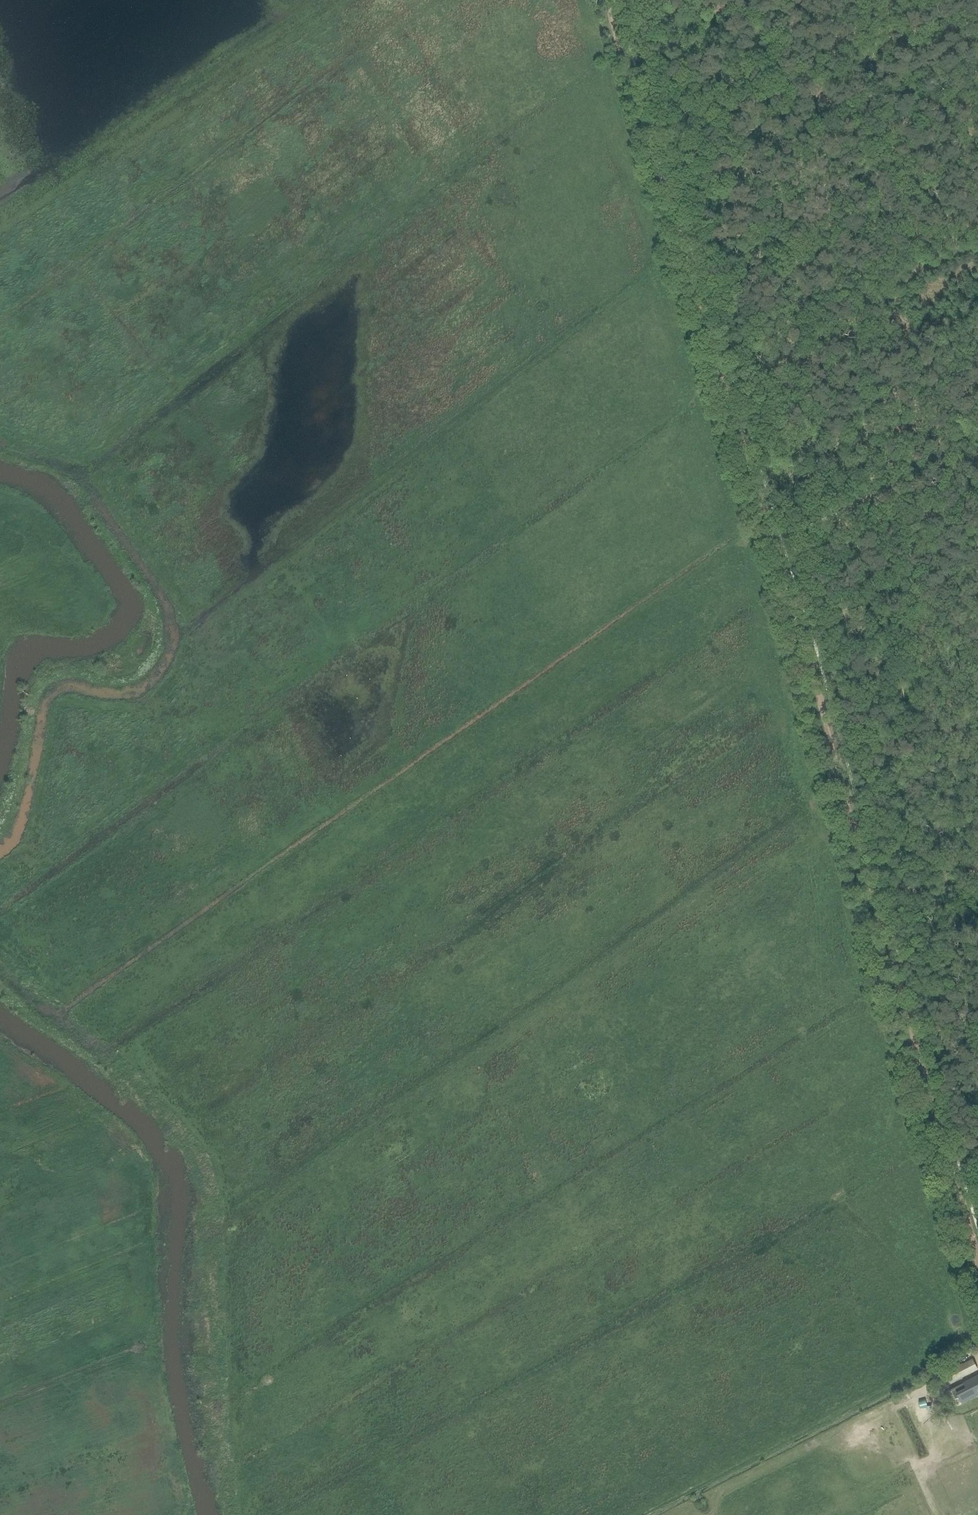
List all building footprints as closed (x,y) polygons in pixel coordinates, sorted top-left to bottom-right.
[(977,1370),(977,1369),(973,1359),(952,1370),(957,1380),(977,1370)] [(962,1403),(977,1395),(977,1378),(965,1384),(967,1389),(958,1394),(962,1403)]
